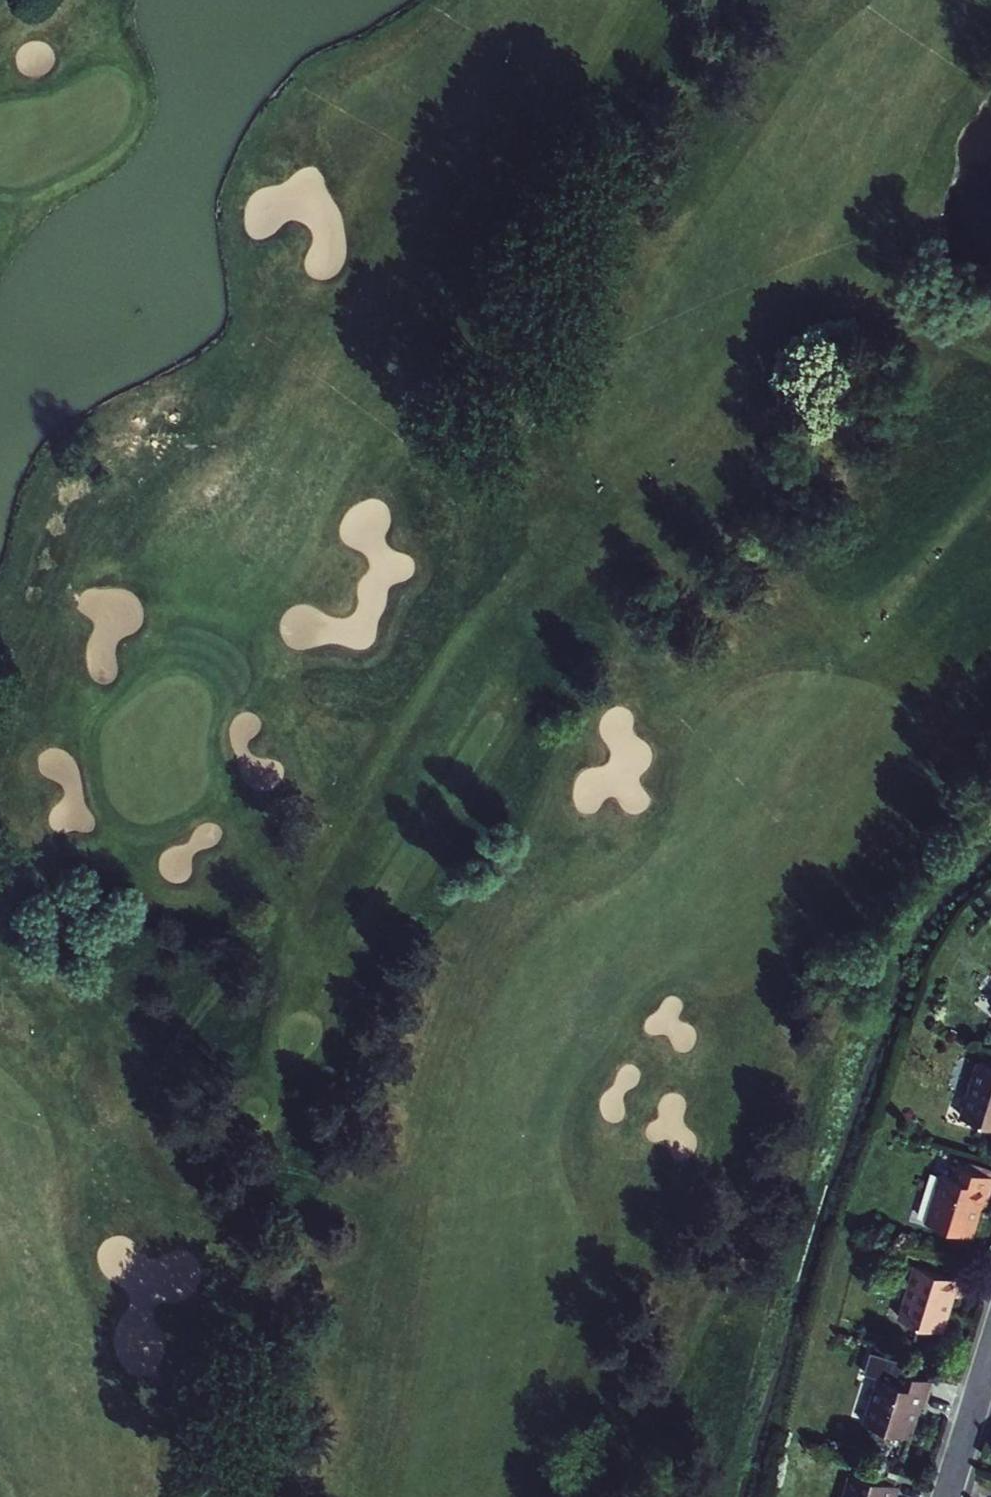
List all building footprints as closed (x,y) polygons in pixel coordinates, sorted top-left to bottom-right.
[(971,1062),(958,1109),(961,1114),(990,1122),(990,1067),(971,1062)] [(973,1235),(982,1205),(985,1206),(990,1187),(990,1177),(954,1165),(950,1175),(945,1174),(930,1221),(973,1235)] [(961,1275),(918,1261),(901,1312),(942,1325),(953,1290),(956,1291),(961,1275)] [(923,1406),(932,1379),(893,1368),(889,1381),(881,1379),(867,1424),(909,1437),(919,1405),(923,1406)] [(902,1481),(855,1467),(846,1496),(888,1496),(889,1496),(898,1496),(902,1481)]
